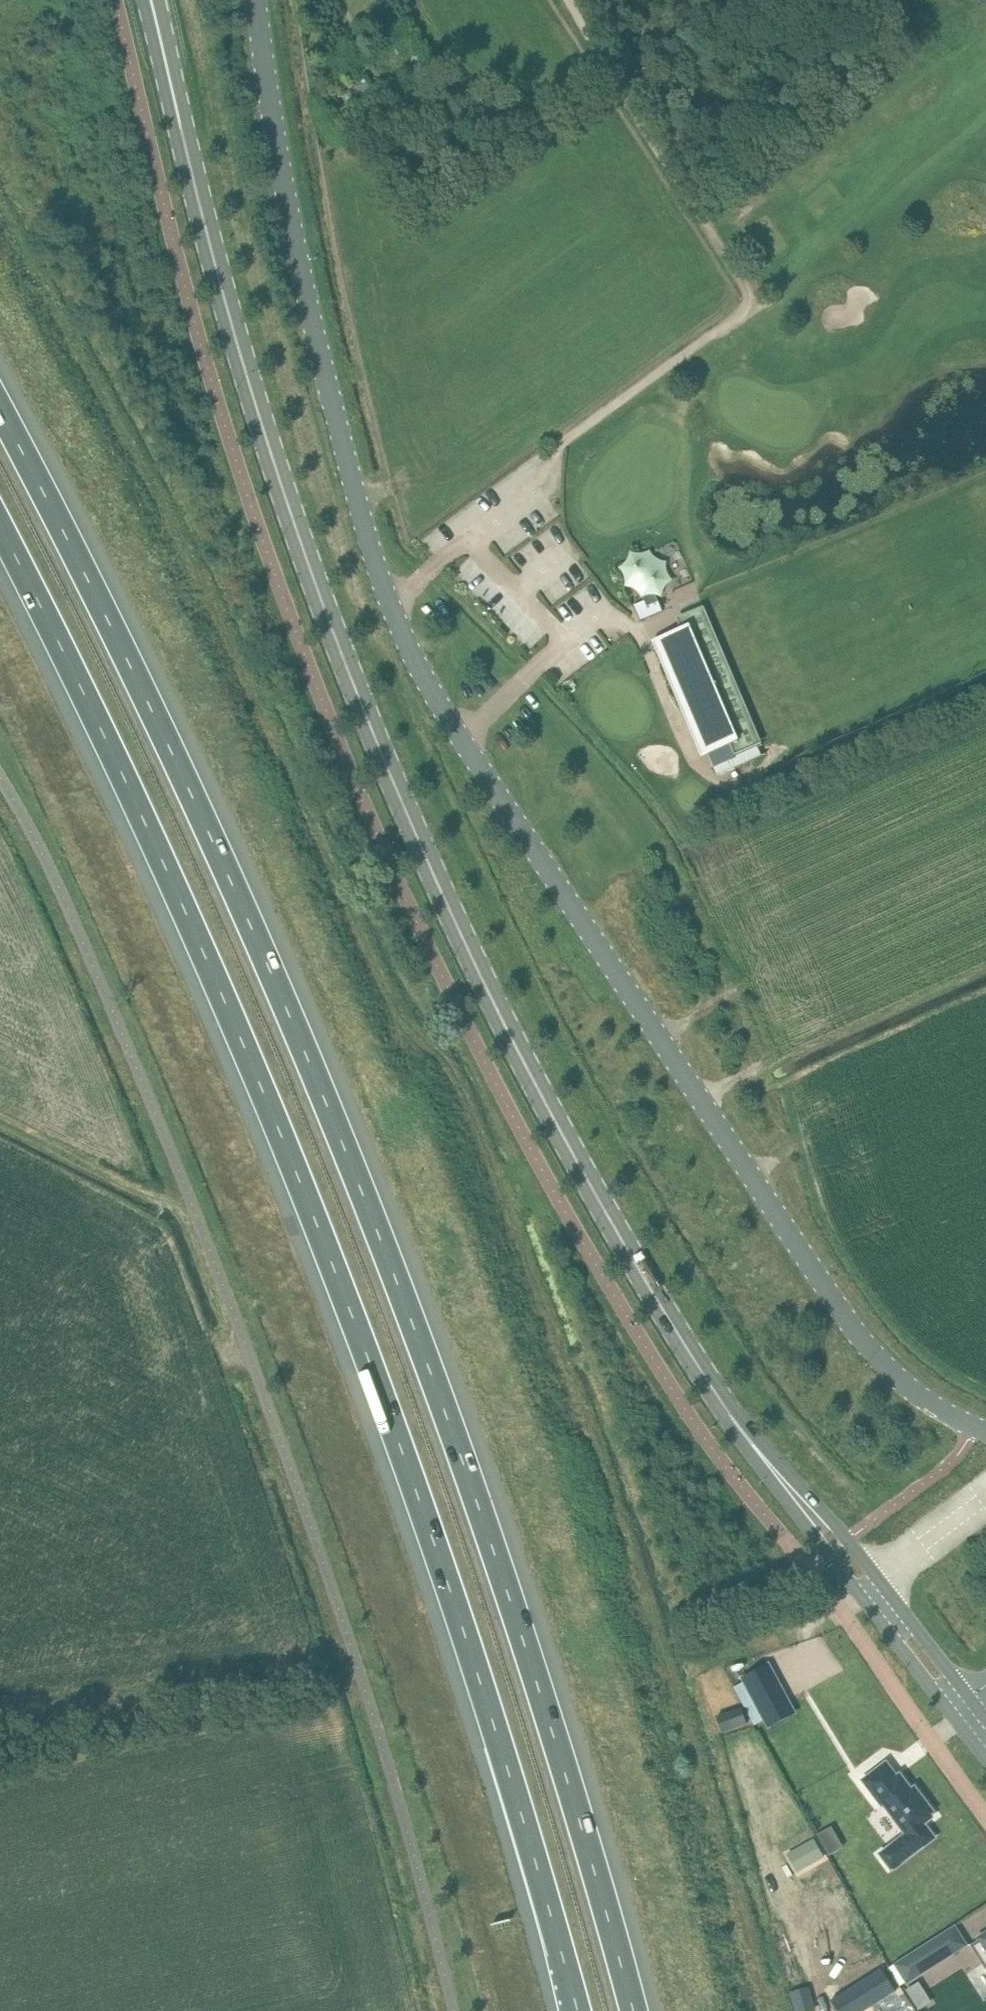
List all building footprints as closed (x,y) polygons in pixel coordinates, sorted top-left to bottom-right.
[(657,596),(635,605),(641,620),(663,611),(657,596)] [(652,640),(702,756),(739,740),(690,624),(652,640)] [(737,1673),(763,1721),(789,1708),(763,1659),(737,1673)] [(717,1717),(722,1732),(747,1723),(742,1708),(717,1717)] [(886,1763),(863,1780),(883,1806),(884,1805),(906,1834),(880,1854),(892,1870),(934,1838),(923,1824),(932,1817),(930,1814),(933,1812),(915,1787),(911,1790),(900,1774),(897,1776),(886,1763)] [(832,1826),(817,1831),(824,1853),(840,1848),(832,1826)] [(813,1838),(801,1845),(812,1863),(824,1857),(813,1838)] [(955,1926),(895,1964),(907,1983),(967,1945),(955,1926)] [(972,1945),(985,1967),(985,1933),(979,1938),(980,1940),(972,1945)] [(835,2010),(864,2010),(894,1992),(879,1969),(829,2002),(835,2010)] [(817,2010),(810,1985),(791,1991),(796,2010),(812,2010),(817,2010)]
